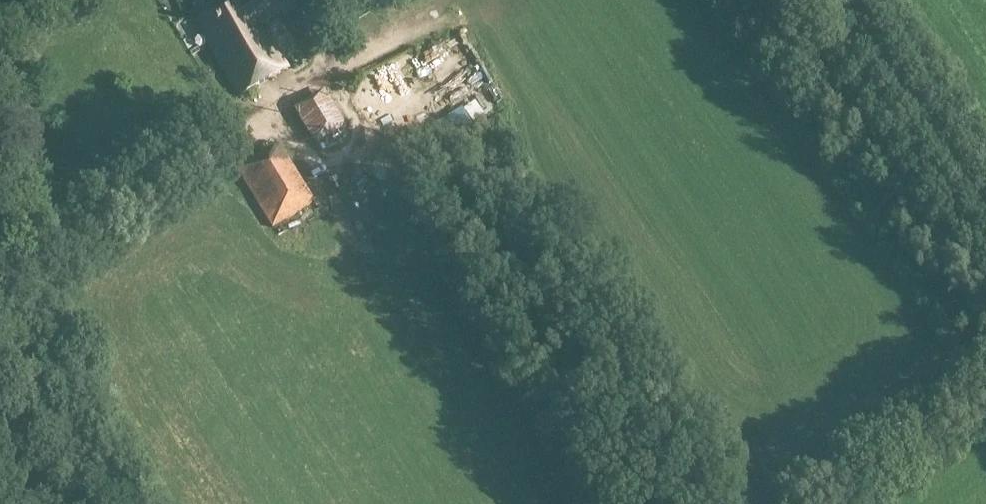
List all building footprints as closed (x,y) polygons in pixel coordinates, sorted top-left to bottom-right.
[(287,67),(261,23),(294,3),(292,0),(236,0),(198,23),(240,95),(287,67)] [(431,105),(449,105),(450,87),(432,86),(431,105)] [(297,109),(315,148),(346,134),(328,95),(297,109)] [(314,203),(306,190),(278,144),(237,170),(273,229),(315,203),(314,203)]
